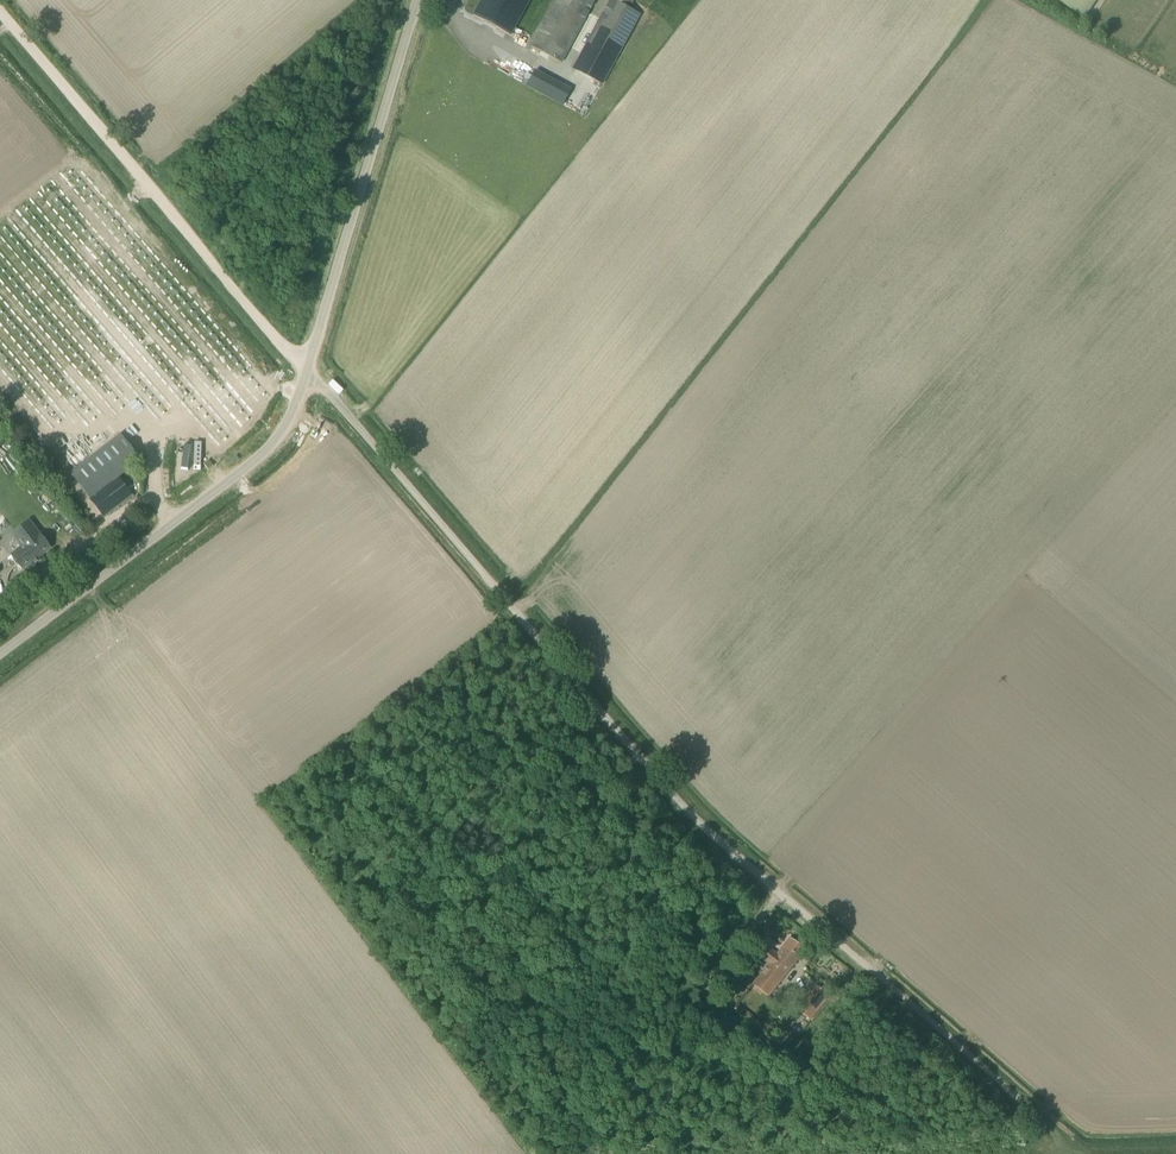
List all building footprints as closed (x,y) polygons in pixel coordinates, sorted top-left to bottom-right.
[(536,0),(486,0),(477,18),(495,27),(515,38),(536,0)] [(561,63),(596,0),(552,0),(528,45),(561,63)] [(572,69),(603,85),(641,15),(630,9),(635,0),(609,0),(572,69)] [(1098,0),(1058,0),(1086,18),(1098,0)] [(553,101),(562,83),(535,69),(526,87),(553,101)] [(139,260),(159,245),(154,239),(126,259),(150,292),(158,286),(139,260)] [(142,306),(127,308),(119,251),(114,247),(89,263),(99,278),(50,311),(48,294),(32,305),(116,428),(125,422),(122,402),(110,385),(114,380),(100,369),(109,358),(119,372),(124,371),(128,367),(137,375),(140,378),(144,373),(163,402),(165,400),(174,407),(222,375),(164,290),(153,297),(174,328),(166,329),(160,320),(155,324),(142,306)] [(179,290),(192,305),(200,298),(187,283),(179,290)] [(56,376),(65,369),(58,360),(49,367),(56,376)] [(118,477),(90,498),(103,516),(132,494),(118,477)] [(11,533),(0,542),(0,564),(12,555),(22,569),(51,548),(43,538),(42,532),(39,533),(29,519),(10,533),(11,533)] [(763,992),(768,995),(805,949),(790,937),(777,954),(765,945),(759,954),(770,963),(753,984),(756,986),(754,989),(761,995),(763,992)] [(830,995),(817,985),(797,1009),(811,1020),(830,995)]
